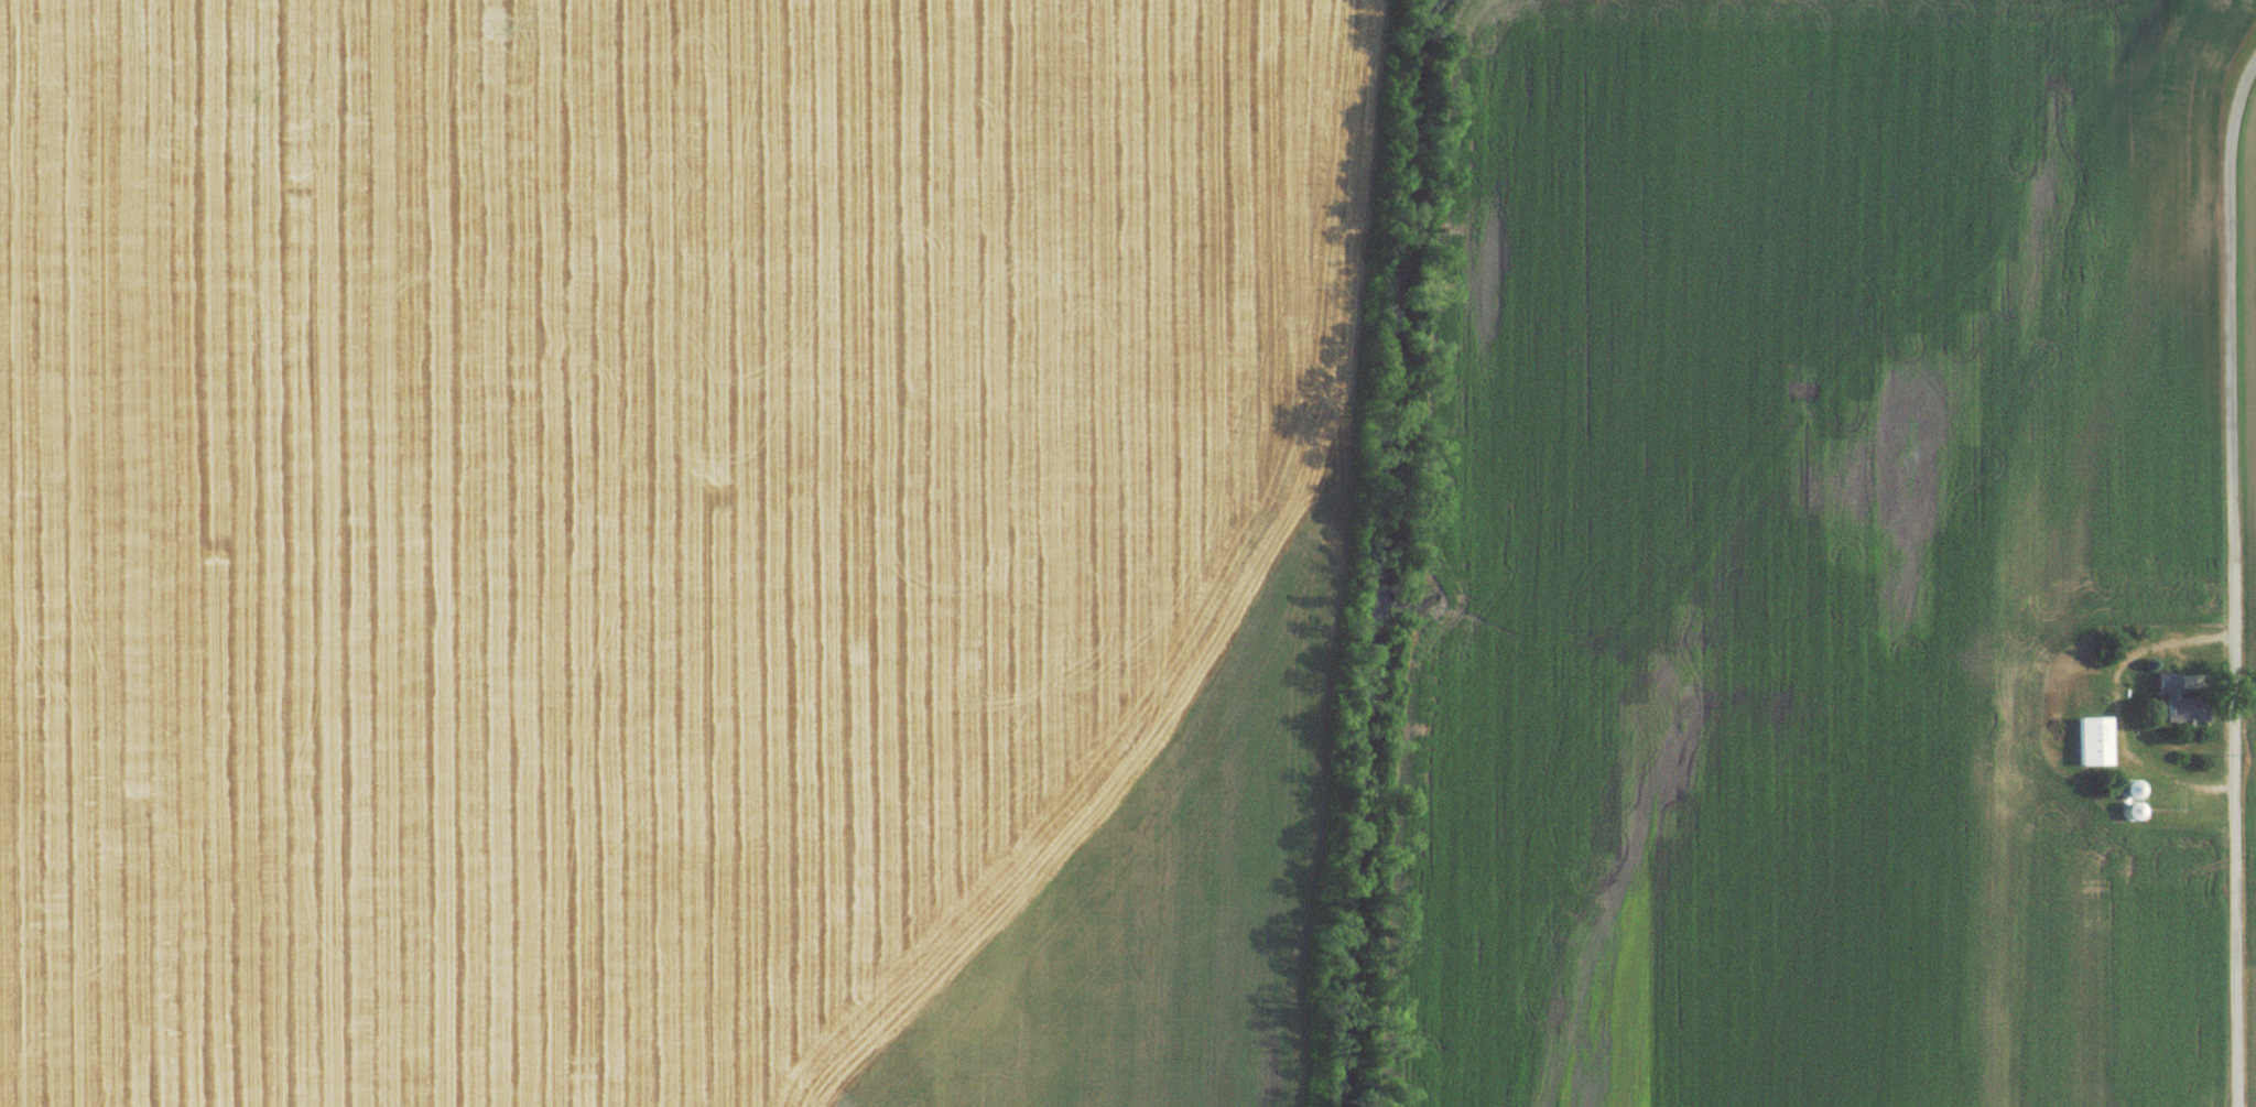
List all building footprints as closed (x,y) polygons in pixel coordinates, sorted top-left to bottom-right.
[(2156,704),(2162,704),(2163,731),(2203,731),(2202,710),(2179,711),(2178,682),(2156,682),(2156,704)] [(2109,775),(2109,727),(2075,727),(2075,775),(2109,775)] [(2134,787),(2118,797),(2126,810),(2142,801),(2134,787)]
